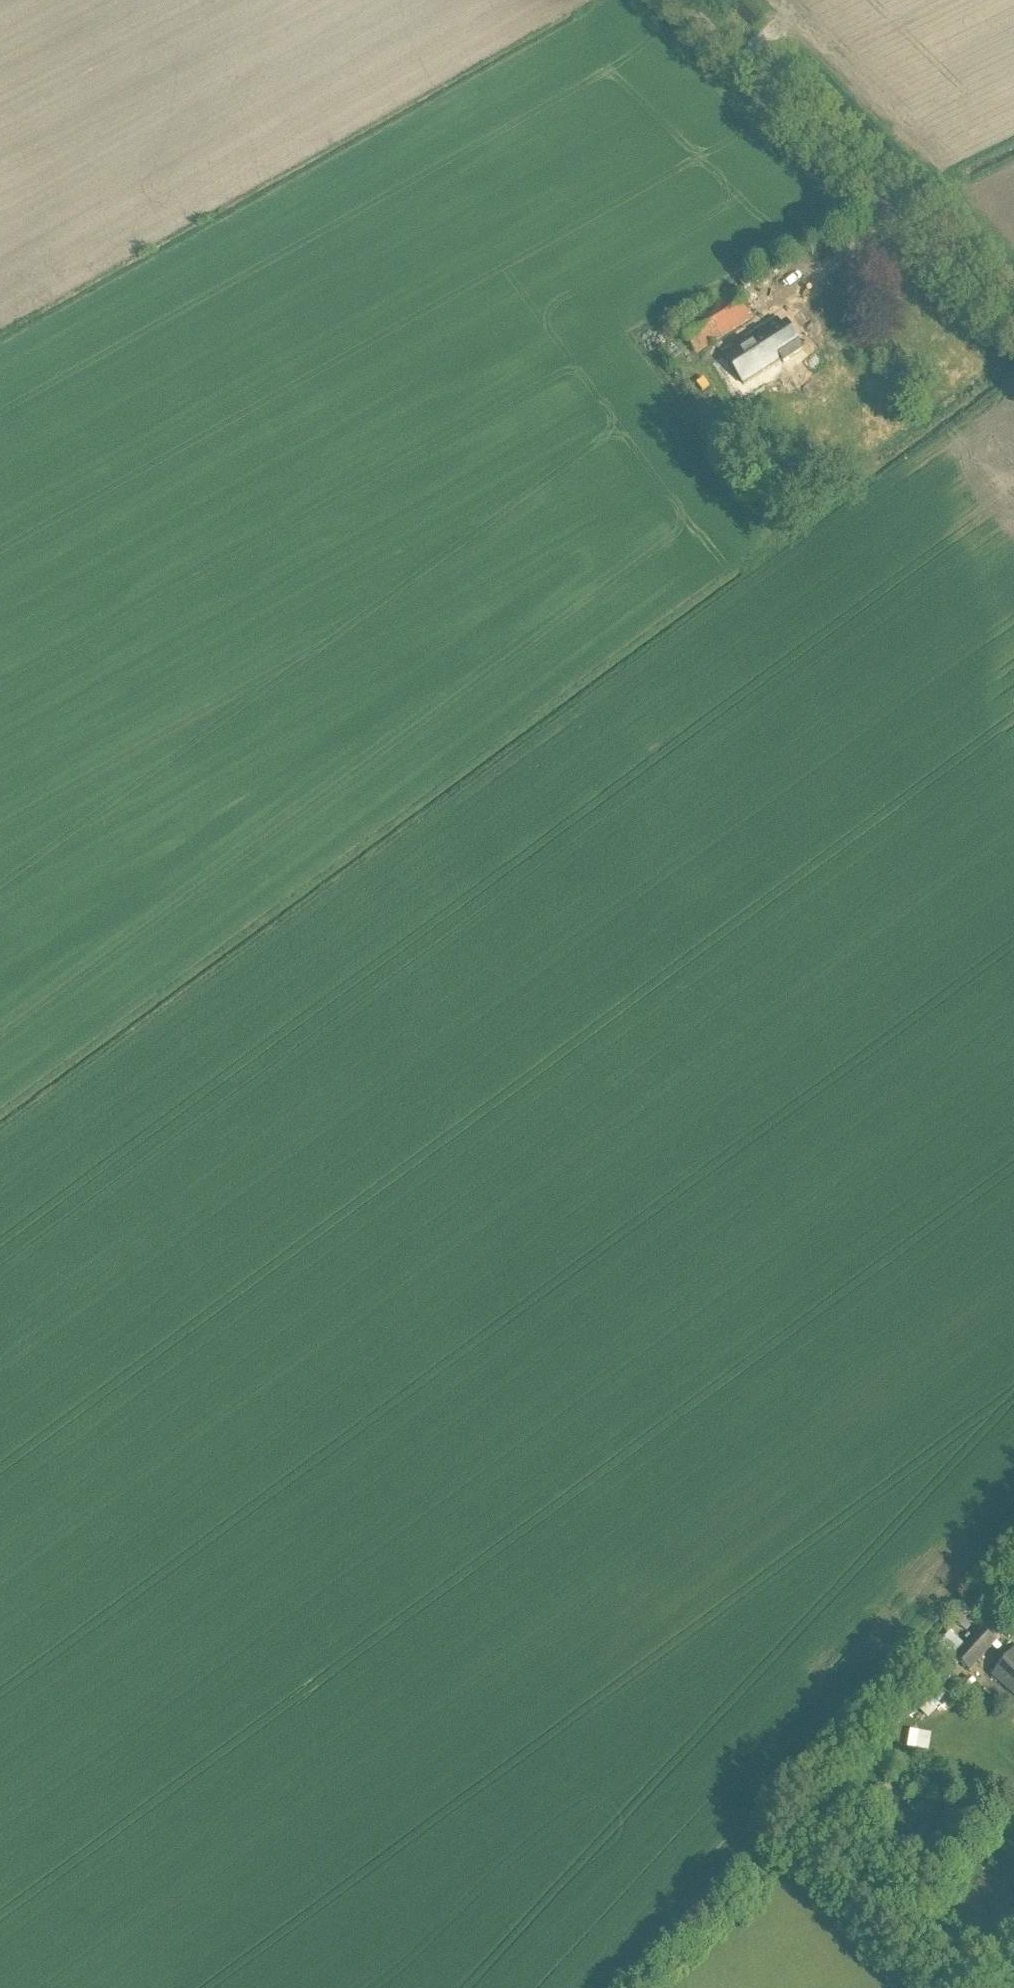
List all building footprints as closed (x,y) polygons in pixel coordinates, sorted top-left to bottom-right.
[(738,347),(725,355),(745,385),(782,361),(784,364),(803,351),(787,326),(782,330),(777,322),(739,347),(738,347)] [(955,1659),(971,1673),(997,1644),(981,1630),(955,1659)] [(949,1633),(938,1646),(954,1659),(965,1647),(949,1633)] [(993,1678),(1013,1697),(1013,1654),(993,1678)]
